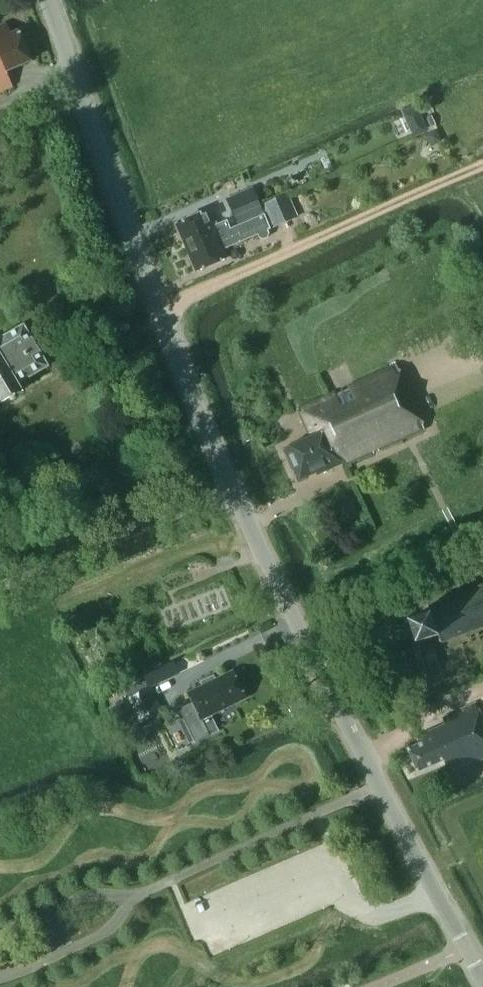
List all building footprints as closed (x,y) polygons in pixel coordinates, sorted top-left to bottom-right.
[(11,86),(9,76),(33,62),(20,31),(17,34),(15,30),(8,34),(4,24),(0,25),(0,90),(11,86)] [(432,115),(428,117),(432,127),(436,125),(432,115)] [(427,131),(422,121),(413,125),(411,130),(414,136),(427,131)] [(436,130),(425,136),(431,147),(442,141),(436,130)] [(238,224),(264,213),(253,188),(228,200),(238,224)] [(289,194),(263,205),(273,227),(299,216),(289,194)] [(207,210),(176,224),(187,247),(231,228),(227,220),(214,226),(207,210)] [(231,228),(187,247),(197,271),(227,258),(223,249),(259,234),(260,237),(264,239),(268,237),(269,233),(268,230),(271,228),(264,214),(231,228)] [(49,368),(24,325),(0,339),(0,400),(2,404),(23,392),(20,387),(49,368)] [(285,450),(297,480),(298,480),(340,462),(342,467),(424,431),(396,367),(297,410),(310,439),(285,450)] [(413,634),(416,644),(437,636),(440,644),(482,628),(482,588),(427,608),(429,615),(409,622),(413,634)] [(158,684),(154,675),(152,671),(144,675),(146,679),(147,681),(150,688),(158,684)] [(235,672),(215,682),(212,675),(199,681),(203,688),(190,694),(194,702),(179,709),(196,743),(220,731),(213,715),(247,698),(235,672)] [(126,691),(129,698),(150,688),(147,681),(126,691)] [(129,698),(140,720),(161,710),(150,688),(129,698)] [(111,707),(121,729),(140,720),(129,698),(111,707)] [(301,704),(289,709),(294,719),(306,714),(301,704)] [(482,758),(482,721),(476,704),(443,718),(444,724),(417,737),(420,744),(407,749),(415,772),(448,758),(450,765),(461,761),(463,766),(482,758)]
